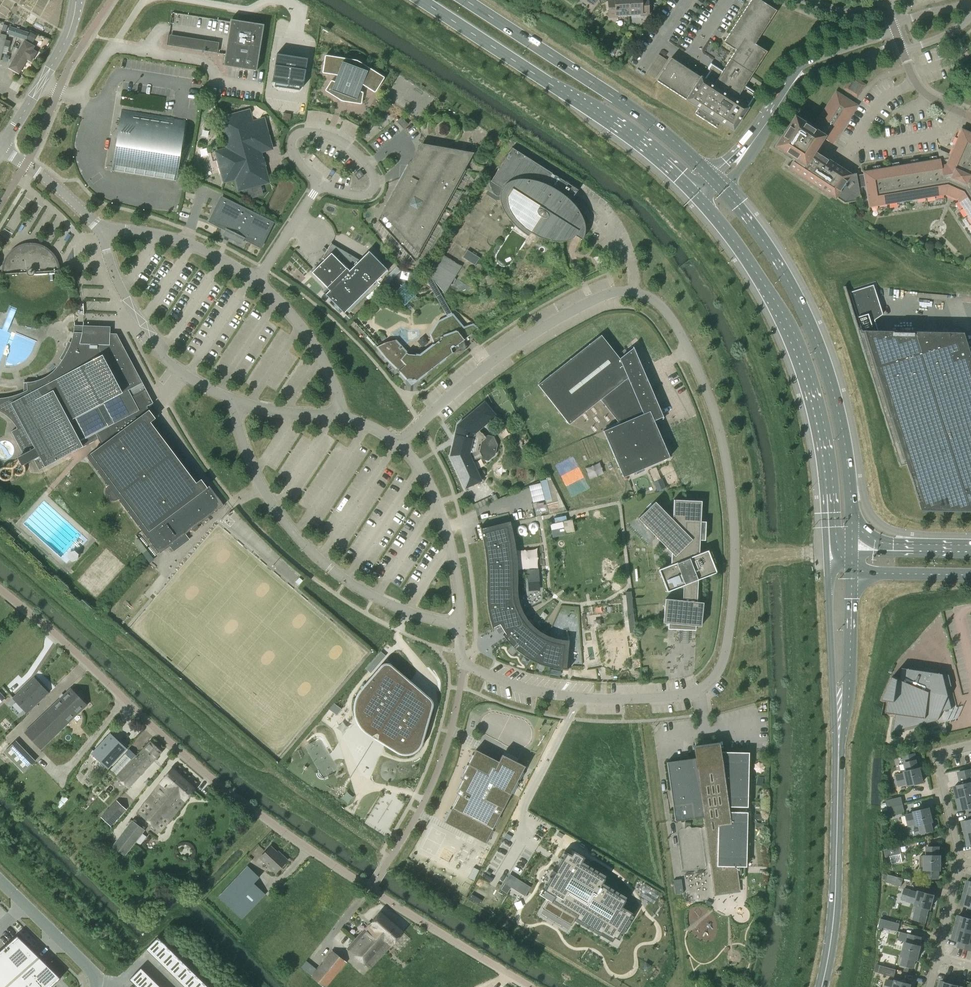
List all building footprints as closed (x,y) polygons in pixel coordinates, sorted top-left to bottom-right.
[(628,0),(615,0),(608,1),(609,17),(629,16),(628,0)] [(629,16),(648,15),(648,0),(628,0),(629,16)] [(671,58),(656,80),(698,108),(694,114),(717,128),(721,122),(733,130),(747,108),(747,107),(756,93),(745,86),(748,80),(751,76),(767,52),(755,44),(776,11),(766,4),(760,0),(751,0),(723,42),(736,50),(722,71),(711,63),(707,69),(709,71),(704,80),(698,76),(671,58)] [(222,65),(223,66),(226,66),(257,71),(263,27),(233,22),(228,53),(227,57),(226,65),(222,65)] [(6,25),(3,32),(26,40),(28,33),(6,25)] [(31,32),(27,39),(33,43),(37,36),(31,32)] [(170,34),(168,45),(219,52),(220,41),(170,34)] [(31,62),(37,52),(33,49),(35,46),(24,40),(9,68),(19,74),(27,60),(31,62)] [(277,54),(272,82),(275,82),(275,86),(299,90),(300,86),(303,87),(308,58),(277,54)] [(658,54),(646,73),(654,79),(667,60),(658,54)] [(335,82),(332,81),(331,81),(325,90),(325,91),(339,99),(338,100),(345,103),(345,102),(361,104),(361,103),(363,93),(363,92),(360,91),(362,85),(374,92),(375,92),(384,78),(384,77),(358,61),(357,60),(355,60),(326,55),(325,56),(323,67),(322,72),(323,73),(337,75),(335,82)] [(846,90),(855,96),(858,95),(863,87),(863,84),(853,78),(851,78),(845,87),(846,90)] [(858,187),(856,175),(856,173),(848,174),(813,151),(822,137),(831,143),(852,111),(850,103),(841,97),(833,98),(812,130),(794,118),(776,146),(794,158),(788,167),(844,203),(860,200),(858,187)] [(175,181),(185,120),(123,110),(114,171),(144,176),(175,181)] [(228,149),(217,152),(225,181),(236,178),(239,189),(268,182),(260,151),(271,148),(264,120),(252,123),(249,111),(220,119),(228,149)] [(397,121),(404,129),(408,124),(402,117),(397,121)] [(865,186),(869,207),(945,194),(957,199),(970,221),(970,134),(961,129),(949,158),(944,156),(939,157),(939,160),(863,172),(864,174),(865,186)] [(422,145),(412,162),(410,161),(378,220),(416,262),(466,171),(463,170),(472,154),(422,145)] [(570,201),(574,195),(574,196),(578,190),(512,148),(491,181),(502,188),(501,190),(501,192),(500,194),(500,196),(500,198),(500,200),(500,202),(501,204),(501,206),(502,208),(503,210),(507,217),(511,221),(515,225),(519,229),(523,233),(528,236),(526,238),(524,242),(529,245),(535,235),(539,237),(544,239),(548,240),(552,241),(557,242),(561,242),(563,242),(564,241),(566,241),(567,241),(569,240),(570,239),(572,239),(573,238),(574,237),(575,235),(582,240),(583,238),(584,236),(584,234),(585,232),(585,230),(585,228),(585,226),(585,224),(584,222),(584,220),(583,218),(582,217),(578,210),(574,205),(570,201)] [(359,180),(363,176),(360,171),(355,175),(359,180)] [(864,174),(856,175),(858,187),(865,186),(864,174)] [(264,219),(223,199),(223,198),(222,198),(222,199),(211,221),(211,220),(210,221),(211,222),(212,222),(228,230),(227,234),(232,236),(232,238),(233,240),(235,241),(237,241),(239,239),(242,241),(243,238),(253,242),(260,246),(261,246),(261,245),(272,224),(273,223),(272,222),(272,223),(264,219)] [(388,271),(388,270),(369,251),(368,251),(369,252),(358,262),(330,246),(332,243),(331,243),(322,259),(323,258),(324,260),(312,272),(330,290),(326,294),(326,293),(325,294),(345,314),(345,313),(387,270),(388,271)] [(60,271),(74,270),(74,269),(59,270),(59,268),(58,265),(58,263),(57,261),(56,258),(54,256),(53,254),(51,253),(50,251),(48,249),(46,248),(44,247),(41,246),(39,245),(37,245),(34,244),(32,244),(29,244),(27,244),(25,245),(22,245),(20,246),(18,247),(16,249),(14,250),(12,252),(10,253),(9,255),(7,257),(6,259),(5,262),(4,264),(4,266),(3,269),(3,271),(3,273),(0,274),(3,274),(3,277),(3,279),(4,281),(5,284),(6,286),(7,288),(9,290),(11,292),(12,293),(14,295),(16,296),(18,298),(21,299),(23,299),(25,300),(28,300),(30,301),(33,301),(35,300),(38,300),(40,299),(42,298),(45,297),(47,296),(49,294),(51,293),(52,291),(54,289),(55,287),(57,285),(58,283),(58,280),(59,278),(60,276),(60,273),(60,271)] [(393,248),(388,253),(395,261),(400,256),(393,248)] [(462,257),(474,265),(479,258),(467,250),(462,257)] [(430,275),(445,294),(461,267),(442,255),(430,275)] [(397,266),(381,283),(385,287),(401,271),(397,266)] [(467,293),(471,285),(456,277),(452,285),(467,293)] [(415,296),(417,294),(405,282),(393,294),(405,306),(412,299),(415,301),(417,298),(415,296)] [(846,293),(857,330),(859,330),(862,330),(865,330),(877,331),(874,320),(882,314),(873,285),(847,293),(845,286),(844,286),(846,293)] [(453,315),(448,317),(448,319),(439,322),(431,334),(435,344),(420,355),(408,354),(396,340),(379,347),(378,348),(408,380),(409,379),(415,379),(417,380),(453,352),(467,349),(464,340),(479,328),(473,324),(464,328),(453,315)] [(102,445),(87,457),(160,554),(198,525),(189,514),(188,515),(186,512),(182,515),(178,510),(208,487),(150,410),(147,406),(154,403),(147,389),(117,334),(82,332),(83,326),(74,326),(74,332),(73,337),(72,341),(71,346),(69,350),(67,355),(64,359),(61,363),(58,366),(55,369),(51,372),(47,375),(43,377),(38,379),(34,380),(29,382),(24,382),(24,383),(27,383),(28,390),(22,393),(15,395),(9,397),(2,398),(0,398),(0,411),(1,412),(4,414),(7,415),(9,418),(12,420),(14,422),(16,425),(17,428),(11,431),(23,454),(21,455),(26,464),(34,459),(40,470),(99,439),(102,445)] [(857,330),(899,463),(907,463),(921,509),(922,510),(970,511),(970,364),(961,332),(957,332),(877,331),(865,330),(862,330),(859,330),(857,330)] [(636,354),(633,347),(632,347),(633,348),(620,358),(601,335),(538,385),(569,424),(601,399),(620,424),(604,431),(623,477),(669,457),(654,420),(662,417),(663,418),(663,417),(636,354)] [(488,435),(486,437),(482,432),(482,433),(479,430),(496,415),(491,409),(491,410),(489,408),(490,408),(485,401),(461,421),(462,422),(458,425),(457,425),(455,435),(457,436),(455,445),(453,445),(450,455),(451,456),(453,460),(465,488),(472,485),(472,484),(474,483),(474,484),(481,481),(472,460),(476,459),(482,457),(483,459),(488,460),(495,455),(497,445),(494,437),(488,435)] [(662,478),(654,482),(657,490),(665,487),(662,478)] [(547,480),(540,481),(545,501),(551,499),(547,480)] [(540,483),(528,486),(532,502),(544,499),(540,483)] [(210,486),(208,487),(178,510),(182,515),(186,512),(188,515),(189,514),(198,525),(224,505),(210,486)] [(655,502),(638,519),(671,552),(671,564),(659,569),(667,592),(683,585),(683,600),(665,599),(663,622),(668,623),(668,629),(695,631),(696,626),(701,626),(703,602),(697,602),(699,579),(717,573),(708,550),(699,554),(700,540),(705,540),(706,522),(701,521),(702,501),(673,500),(673,520),(655,502)] [(558,502),(546,505),(549,514),(560,512),(558,502)] [(575,532),(572,519),(566,520),(562,521),(564,531),(560,532),(559,528),(551,530),(553,537),(575,532)] [(555,523),(550,524),(551,530),(559,528),(563,527),(562,521),(555,523)] [(481,528),(480,528),(482,534),(482,537),(483,541),(483,542),(484,542),(485,548),(485,550),(486,556),(486,558),(487,564),(486,564),(486,566),(487,566),(487,572),(487,576),(487,579),(487,582),(486,588),(486,591),(487,595),(487,598),(488,604),(487,604),(487,606),(488,606),(489,612),(488,612),(489,613),(489,614),(490,620),(491,625),(493,629),(494,629),(493,627),(500,623),(507,634),(504,636),(503,634),(503,635),(505,638),(507,641),(508,642),(510,644),(512,646),(516,651),(517,650),(520,653),(524,656),(530,660),(530,659),(534,661),(538,663),(538,664),(544,666),(545,665),(549,667),(554,668),(560,669),(564,669),(568,669),(568,668),(565,668),(563,668),(564,645),(560,644),(559,644),(556,643),(552,642),(548,641),(544,639),(541,638),(538,636),(534,633),(531,631),(528,628),(526,625),(523,622),(523,621),(519,615),(519,614),(518,614),(517,610),(514,603),(513,599),(513,595),(512,591),(512,587),(513,587),(513,583),(513,579),(513,575),(513,571),(512,563),(512,559),(511,555),(512,555),(511,551),(510,547),(511,547),(510,543),(508,535),(508,531),(507,527),(505,527),(504,524),(496,526),(497,530),(482,533),(481,528)] [(138,538),(134,542),(150,563),(154,559),(138,538)] [(528,581),(540,580),(539,568),(527,568),(528,581)] [(353,706),(353,710),(353,713),(354,715),(354,716),(354,717),(355,720),(357,723),(358,726),(360,728),(362,731),(364,732),(365,733),(366,734),(367,735),(368,735),(396,752),(396,753),(397,753),(398,753),(399,754),(400,754),(402,755),(404,755),(406,755),(408,755),(410,755),(412,754),(413,753),(415,752),(416,752),(417,751),(419,749),(420,748),(421,746),(422,745),(422,744),(422,743),(422,742),(423,742),(433,707),(433,706),(433,705),(433,704),(433,703),(433,702),(432,701),(432,700),(431,699),(430,698),(410,681),(391,664),(390,664),(390,663),(389,663),(388,663),(387,663),(386,663),(385,663),(384,663),(383,663),(382,664),(381,664),(381,665),(380,665),(361,688),(360,688),(360,689),(359,690),(358,691),(357,694),(355,697),(354,700),(354,703),(353,706)] [(883,712),(893,713),(893,731),(938,720),(938,719),(942,711),(951,709),(952,709),(947,687),(952,686),(949,674),(903,667),(901,679),(893,676),(883,698),(884,698),(885,697),(888,698),(883,712)] [(28,713),(49,693),(34,678),(14,698),(28,713)] [(41,750),(88,705),(82,700),(82,697),(79,694),(76,694),(71,689),(25,733),(41,750)] [(333,703),(329,709),(337,715),(341,709),(333,703)] [(111,734),(91,756),(94,759),(96,757),(108,769),(127,748),(111,734)] [(16,741),(4,752),(23,773),(35,762),(16,741)] [(130,749),(110,770),(128,788),(154,761),(162,752),(151,742),(137,757),(130,749)] [(704,817),(715,893),(739,890),(735,866),(746,866),(747,812),(727,811),(727,806),(747,807),(749,752),(719,751),(718,743),(709,744),(709,746),(704,746),(704,745),(694,746),(696,757),(666,762),(675,821),(704,817)] [(459,794),(445,822),(485,843),(525,766),(517,762),(519,759),(504,751),(498,761),(476,749),(461,778),(464,779),(456,793),(459,794)] [(908,785),(923,781),(920,768),(918,768),(915,754),(903,757),(907,771),(905,771),(905,773),(897,775),(900,785),(908,783),(908,785)] [(161,783),(138,812),(161,831),(195,789),(172,768),(160,782),(161,783)] [(970,795),(970,769),(959,772),(962,785),(954,786),(957,798),(970,795)] [(391,793),(383,806),(388,809),(396,796),(391,793)] [(957,798),(960,810),(967,808),(969,814),(970,813),(970,795),(957,798)] [(887,808),(903,804),(901,796),(885,800),(887,808)] [(105,820),(111,826),(126,809),(117,800),(108,810),(112,813),(105,820)] [(903,804),(887,808),(889,815),(905,811),(903,804)] [(922,833),(933,830),(931,822),(933,821),(929,808),(914,811),(915,813),(907,815),(909,825),(917,823),(918,825),(920,824),(922,833)] [(969,814),(970,820),(963,821),(965,833),(970,832),(970,813),(969,814)] [(126,856),(145,830),(132,820),(113,846),(126,856)] [(276,873),(288,860),(281,854),(280,855),(271,846),(260,858),(276,873)] [(886,857),(902,853),(900,846),(884,849),(886,857)] [(927,855),(925,855),(920,855),(920,869),(927,869),(927,877),(938,878),(938,869),(940,869),(941,855),(939,855),(939,847),(927,847),(927,855)] [(564,851),(539,894),(548,900),(543,908),(571,925),(574,920),(600,935),(600,934),(612,941),(614,937),(619,939),(634,914),(621,906),(627,897),(602,883),(606,876),(588,865),(591,861),(571,849),(569,853),(564,851)] [(491,861),(483,877),(490,881),(498,865),(491,861)] [(254,884),(260,878),(248,866),(219,897),(242,919),(266,895),(254,884)] [(473,867),(468,878),(473,881),(479,870),(473,867)] [(510,874),(504,883),(515,889),(520,881),(510,874)] [(901,886),(903,878),(888,874),(885,882),(901,886)] [(683,893),(681,879),(673,880),(675,894),(683,893)] [(645,882),(638,893),(653,903),(660,892),(645,882)] [(930,908),(934,895),(919,891),(919,893),(904,889),(902,899),(916,902),(916,904),(917,905),(914,919),(925,922),(928,908),(930,908)] [(965,892),(962,904),(969,906),(967,911),(970,912),(970,894),(965,892)] [(967,911),(966,917),(959,915),(956,927),(970,931),(970,912),(967,911)] [(370,968),(403,932),(380,912),(347,949),(370,968)] [(898,931),(900,923),(884,919),(882,927),(898,931)] [(956,927),(952,939),(960,940),(958,947),(970,950),(970,931),(956,927)] [(919,945),(921,937),(910,934),(908,942),(906,942),(902,955),(904,956),(902,964),(913,967),(915,959),(917,959),(921,946),(919,945)] [(0,951),(0,986),(4,986),(38,956),(17,935),(15,937),(3,948),(0,951)] [(157,937),(146,949),(153,956),(165,944),(163,943),(157,937)] [(165,944),(153,956),(160,963),(172,951),(165,944)] [(311,977),(323,986),(326,986),(346,962),(332,950),(311,977)] [(172,951),(160,963),(167,970),(179,958),(172,951)] [(4,986),(51,986),(61,978),(38,956),(4,986)] [(179,958),(167,970),(175,977),(186,965),(179,958)] [(896,969),(880,965),(877,964),(875,972),(894,977),(896,969)] [(186,965),(175,977),(182,984),(193,972),(186,965)] [(141,967),(129,979),(135,985),(147,973),(141,967)] [(182,984),(185,986),(193,986),(200,979),(193,972),(182,984)] [(135,985),(137,986),(144,986),(152,979),(147,973),(135,985)] [(940,986),(962,986),(964,980),(950,977),(949,983),(941,981),(940,986)] [(144,986),(155,986),(158,984),(152,979),(144,986)]
